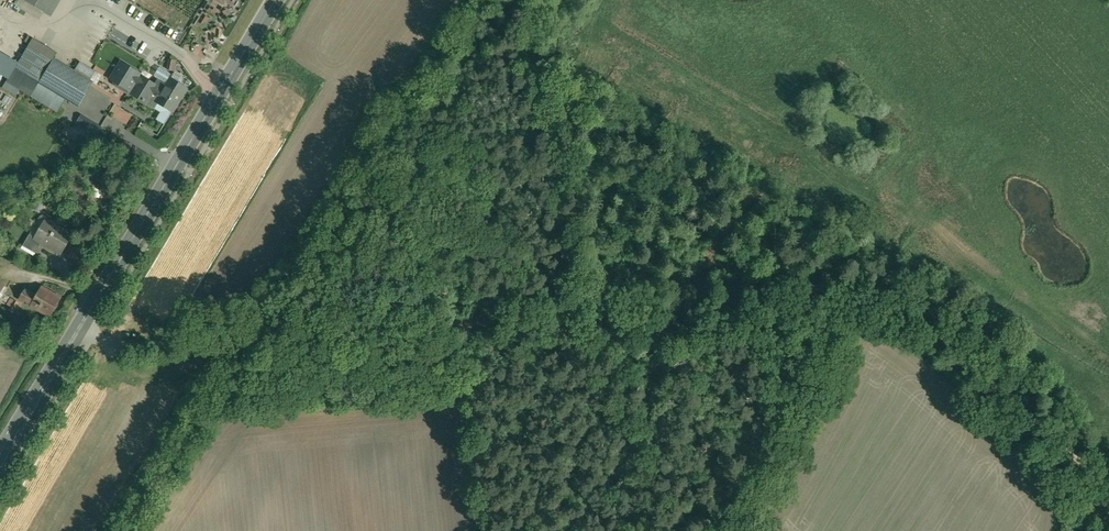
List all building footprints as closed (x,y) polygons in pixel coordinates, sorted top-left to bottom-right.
[(45,11),(52,0),(27,0),(45,11)] [(54,59),(30,44),(16,67),(41,82),(54,59)] [(75,72),(54,59),(41,82),(79,104),(92,82),(89,80),(75,72)] [(165,90),(140,75),(141,73),(122,61),(116,71),(117,74),(113,80),(114,81),(115,85),(119,87),(123,86),(129,90),(129,91),(135,95),(136,94),(145,99),(144,100),(145,101),(156,108),(159,102),(174,111),(188,88),(172,78),(165,90)] [(94,70),(81,62),(75,72),(89,80),(94,70)] [(110,112),(127,123),(132,115),(115,104),(110,112)] [(102,129),(82,117),(78,123),(98,135),(102,129)] [(73,234),(46,219),(36,237),(35,238),(42,242),(62,253),(73,234)] [(36,237),(30,234),(23,246),(36,253),(42,242),(35,238),(36,237)] [(61,298),(43,288),(38,296),(26,289),(20,301),(50,318),(61,298)]
